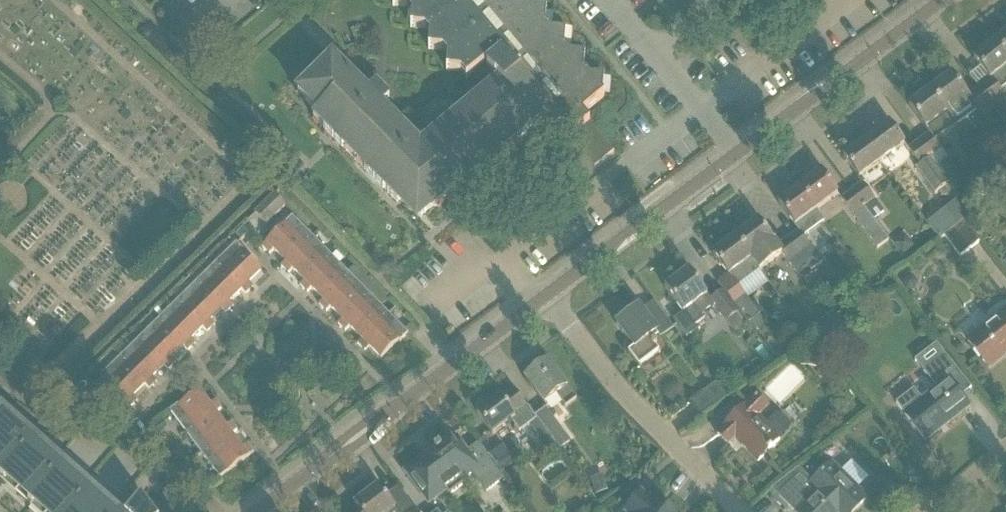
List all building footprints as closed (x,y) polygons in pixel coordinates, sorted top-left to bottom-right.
[(305,100),(318,113),(313,118),(397,203),(402,198),(415,211),(425,203),(431,211),(549,113),(554,119),(559,125),(595,169),(614,153),(583,115),(605,97),(603,95),(604,81),(590,80),(584,85),(579,79),(585,73),(584,72),(585,58),(571,57),(565,62),(560,56),(566,50),(565,49),(566,35),(552,33),(546,39),(541,32),(547,27),(545,25),(547,12),(533,10),(527,16),(521,9),(527,4),(526,2),(526,0),(471,0),(519,58),(514,62),(510,65),(503,56),(487,69),(498,83),(421,147),(381,108),(390,100),(375,85),(367,93),(333,58),(307,84),(314,91),(305,100)] [(393,6),(407,8),(412,14),(411,28),(424,29),(430,36),(429,50),(442,51),(448,57),(446,71),(460,72),(466,79),(498,53),(455,0),(393,0),(393,6)] [(996,41),(1005,54),(1005,33),(996,41)] [(996,41),(974,60),(989,79),(978,88),(994,109),(993,111),(1005,127),(1005,126),(1005,104),(998,93),(1005,86),(1005,54),(996,41)] [(978,88),(967,96),(951,75),(930,91),(956,125),(976,110),(983,118),(993,111),(994,109),(978,88)] [(935,141),(956,125),(930,91),(909,107),(925,129),(929,134),(919,142),(926,151),(930,158),(941,149),(935,141)] [(899,158),(894,152),(904,145),(888,124),(866,141),(881,162),(880,162),(888,172),(898,163),(899,158)] [(859,178),(880,162),(881,162),(866,141),(843,158),(859,178)] [(942,173),(930,158),(926,151),(919,142),(908,150),(920,166),(915,169),(934,195),(948,184),(941,174),(942,173)] [(800,188),(816,209),(837,194),(833,188),(821,172),(800,188)] [(863,207),(873,220),(883,213),(873,200),(874,198),(863,182),(852,191),(863,207)] [(802,238),(824,222),(816,211),(817,210),(816,209),(800,188),(778,204),(799,231),(788,239),(812,270),(821,264),(802,238)] [(852,215),(877,248),(888,240),(873,220),(863,207),(852,191),(840,199),(852,215)] [(968,206),(977,202),(973,191),(963,195),(968,206)] [(255,214),(266,226),(285,207),(274,196),(255,214)] [(964,221),(971,215),(959,199),(927,225),(938,241),(943,237),(964,221)] [(285,261),(311,236),(292,217),(266,242),(267,243),(262,247),(270,254),(274,250),(285,261)] [(758,221),(736,237),(761,270),(782,255),(799,280),(802,278),(807,286),(814,280),(808,272),(812,270),(788,239),(777,247),(758,221)] [(980,241),(964,221),(943,237),(959,258),(980,241)] [(242,228),(234,236),(241,243),(249,235),(242,228)] [(304,281),(330,255),(311,236),(285,261),(286,262),(281,266),(289,273),(293,269),(304,281)] [(737,286),(761,270),(736,237),(713,255),(728,276),(718,283),(748,324),(750,322),(756,330),(764,324),(758,316),(737,286)] [(904,237),(895,245),(903,255),(912,247),(904,237)] [(227,274),(242,290),(247,294),(254,287),(250,282),(261,271),(243,252),(244,251),(236,243),(223,256),(217,262),(221,266),(224,269),(223,270),(227,274)] [(339,264),(342,262),(335,255),(332,257),(330,255),(304,281),(305,281),(300,285),(307,293),(312,288),(323,300),(355,268),(354,267),(347,272),(339,264)] [(223,270),(224,269),(221,266),(217,262),(196,282),(222,309),(226,313),(234,306),(230,302),(242,290),(227,274),(223,270)] [(342,319),(374,287),(355,268),(323,300),(324,300),(319,305),(326,312),(331,308),(342,319)] [(698,330),(694,326),(706,317),(704,315),(715,307),(706,294),(689,271),(665,289),(683,313),(673,321),(686,338),(698,330)] [(210,321),(222,309),(196,282),(177,301),(203,328),(207,332),(214,325),(210,321)] [(381,307),(387,301),(374,287),(342,319),(343,320),(338,324),(345,331),(350,327),(361,338),(381,318),(387,312),(381,307)] [(178,290),(171,296),(175,300),(182,294),(178,290)] [(745,322),(734,309),(722,293),(712,300),(735,330),(745,322)] [(191,340),(203,328),(177,301),(158,320),(184,347),(188,351),(195,344),(191,340)] [(659,340),(673,329),(666,320),(654,304),(643,312),(639,308),(617,325),(634,348),(628,352),(639,366),(658,352),(650,342),(658,337),(659,340)] [(399,341),(400,342),(408,334),(407,333),(405,331),(395,321),(387,312),(381,318),(361,338),(362,340),(358,344),(365,351),(369,347),(381,359),(399,341)] [(968,342),(989,368),(1005,355),(1005,312),(968,342)] [(172,359),(184,347),(158,320),(139,339),(164,366),(169,370),(176,363),(172,359)] [(810,320),(801,327),(807,336),(817,329),(810,320)] [(828,324),(819,330),(827,340),(835,334),(828,324)] [(411,325),(405,331),(407,333),(408,334),(412,338),(417,332),(415,330),(411,325)] [(139,328),(133,334),(137,337),(142,332),(139,328)] [(777,331),(767,339),(778,352),(787,344),(777,331)] [(152,378),(164,366),(139,339),(119,359),(145,385),(149,389),(157,382),(152,378)] [(120,345),(113,352),(118,357),(125,350),(120,345)] [(913,390),(896,404),(905,415),(912,424),(924,440),(946,423),(947,424),(969,407),(961,397),(971,389),(945,356),(935,364),(924,372),(938,389),(922,401),(913,390)] [(133,396),(145,385),(119,359),(100,378),(126,404),(126,403),(130,408),(137,401),(133,396)] [(565,408),(566,408),(576,400),(548,361),(525,378),(544,403),(555,394),(565,408)] [(786,408),(813,382),(798,366),(770,391),(786,408)] [(699,417),(725,398),(708,376),(705,379),(711,387),(689,403),(699,417)] [(476,414),(488,430),(492,435),(504,426),(506,430),(513,424),(519,432),(529,424),(548,450),(554,445),(527,408),(512,388),(476,414)] [(187,435),(216,413),(221,410),(215,401),(210,405),(200,391),(180,406),(179,405),(170,412),(187,435)] [(758,462),(772,447),(780,440),(789,431),(789,426),(787,422),(782,417),(778,415),(774,416),(764,425),(755,416),(766,405),(757,395),(731,421),(717,435),(728,446),(735,438),(758,462)] [(10,488),(23,500),(35,511),(36,511),(119,511),(114,507),(110,511),(105,508),(93,497),(90,494),(94,490),(86,482),(81,487),(80,486),(67,474),(62,469),(66,465),(59,458),(58,457),(53,462),(42,452),(34,444),(38,440),(34,436),(29,432),(25,437),(17,430),(5,419),(9,414),(2,407),(0,409),(0,480),(10,488)] [(527,408),(554,445),(555,444),(559,449),(569,441),(545,408),(546,407),(534,416),(528,407),(527,408)] [(216,413),(187,435),(203,456),(232,435),(237,431),(231,423),(226,426),(216,413)] [(163,421),(154,426),(158,432),(167,427),(163,421)] [(220,479),(249,457),(248,456),(254,453),(248,445),(242,448),(232,435),(203,456),(220,479)] [(899,436),(884,449),(907,475),(921,462),(899,436)] [(451,439),(404,472),(427,506),(446,492),(449,496),(464,485),(461,482),(472,475),(485,494),(502,481),(478,446),(469,452),(462,443),(457,447),(451,439)] [(501,448),(488,458),(500,474),(513,464),(501,448)] [(849,511),(855,511),(867,500),(832,465),(810,486),(818,494),(799,511),(840,511),(845,508),(849,511)] [(603,475),(590,480),(595,496),(608,491),(603,475)] [(394,510),(378,488),(355,505),(360,511),(391,511),(394,510)] [(628,510),(626,511),(665,511),(655,504),(656,502),(654,500),(651,503),(640,494),(628,510)] [(141,499),(130,511),(151,511),(141,499)]
